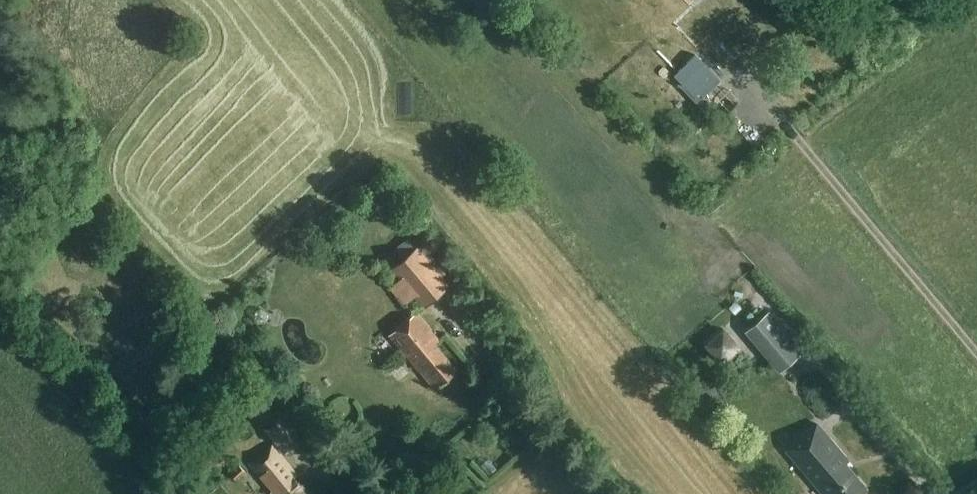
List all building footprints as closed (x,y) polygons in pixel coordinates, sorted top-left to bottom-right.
[(689,82),(681,89),(696,104),(720,81),(700,60),(684,77),(685,78),(689,82)] [(392,269),(400,279),(390,287),(405,304),(415,295),(423,305),(447,285),(416,248),(415,249),(407,240),(395,249),(404,259),(392,269)] [(749,328),(782,368),(802,351),(768,312),(749,328)] [(435,388),(456,370),(434,344),(438,341),(416,314),(389,335),(420,373),(421,372),(435,388)] [(701,345),(718,366),(740,349),(723,328),(701,345)] [(266,428),(286,453),(302,440),(282,415),(266,428)] [(865,489),(842,461),(847,456),(819,422),(786,450),(824,493),(825,493),(828,491),(831,493),(859,493),(865,489)] [(278,493),(311,493),(273,447),(253,463),(278,493)] [(239,465),(230,473),(236,480),(245,472),(239,465)]
